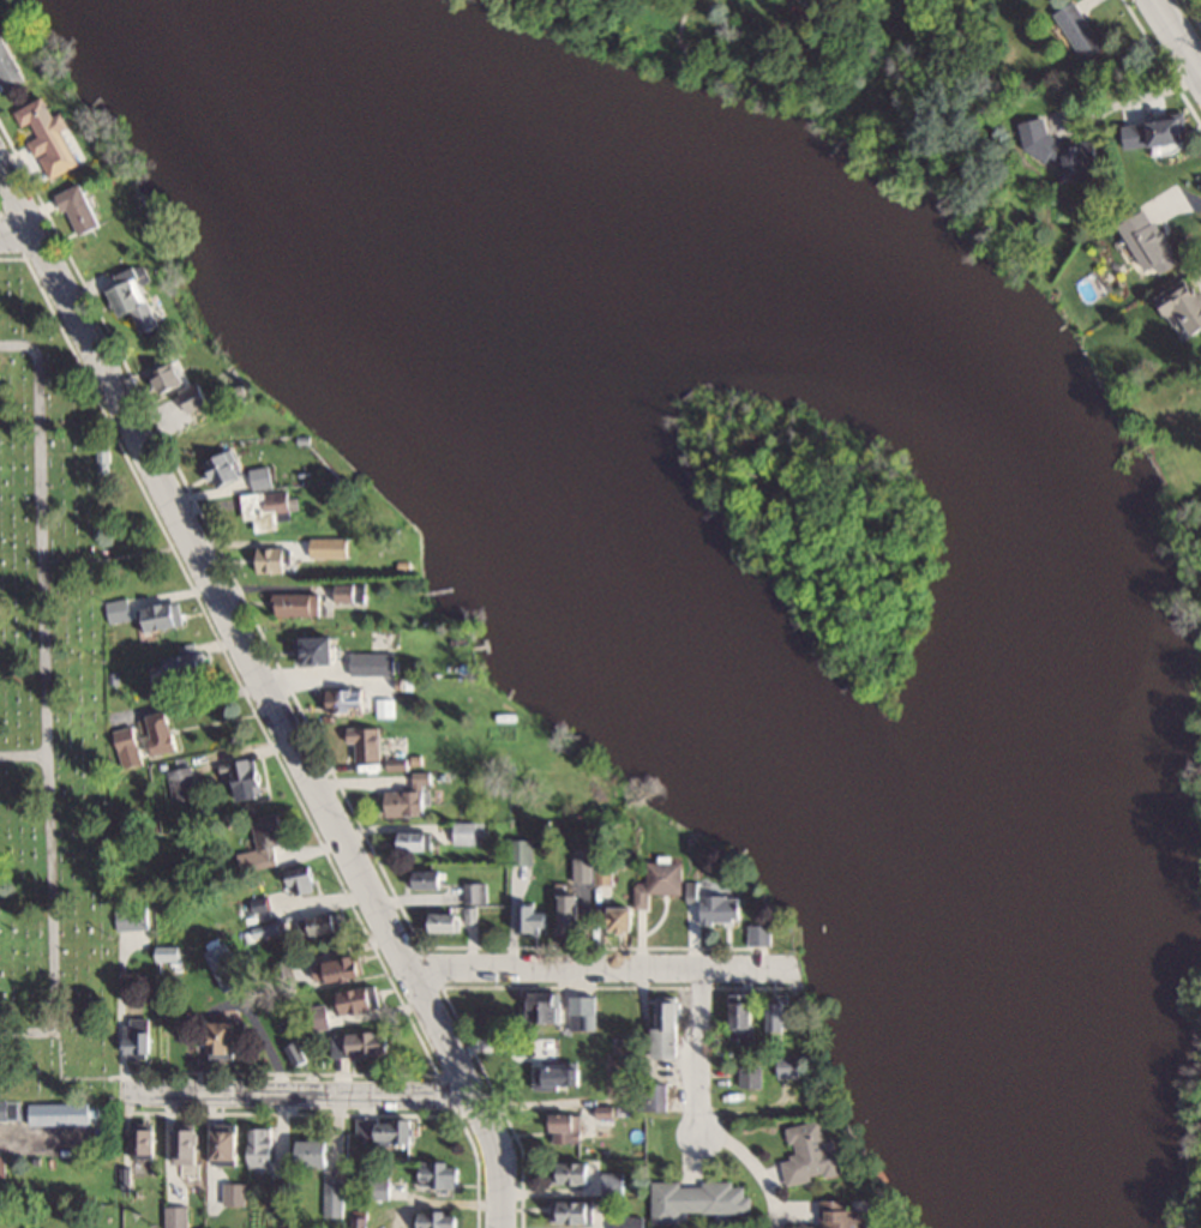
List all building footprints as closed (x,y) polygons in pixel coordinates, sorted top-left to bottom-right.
[(1087,58),(1107,45),(1077,0),(1058,13),(1087,58)] [(9,89),(28,80),(3,25),(0,27),(0,71),(9,89)] [(37,156),(79,136),(68,110),(58,115),(48,95),(16,110),(24,126),(34,121),(41,135),(30,140),(37,156)] [(1028,120),(1033,156),(1067,151),(1071,179),(1109,174),(1104,140),(1066,145),(1065,133),(1054,135),(1052,117),(1028,120)] [(1191,141),(1190,118),(1130,122),(1131,145),(1191,141)] [(78,236),(104,224),(85,182),(59,193),(78,236)] [(1180,263),(1156,207),(1126,220),(1150,276),(1180,263)] [(1200,333),(1200,287),(1193,275),(1162,297),(1180,322),(1188,317),(1200,334),(1200,333)] [(111,289),(122,316),(136,310),(145,332),(163,324),(143,276),(111,289)] [(153,374),(163,395),(190,382),(179,361),(153,374)] [(182,391),(190,413),(215,404),(208,382),(182,391)] [(212,487),(241,481),(235,452),(206,458),(212,487)] [(243,493),(245,519),(257,518),(258,528),(280,526),(279,512),(300,510),(298,488),(243,493)] [(336,555),(336,539),(313,539),(313,555),(336,555)] [(256,546),(256,571),(290,571),(290,546),(256,546)] [(336,603),(364,603),(364,583),(336,583),(336,603)] [(323,592),(274,592),(274,614),(323,614),(323,592)] [(132,618),(127,597),(105,604),(110,624),(132,618)] [(137,610),(142,634),(186,625),(181,601),(137,610)] [(296,636),(296,663),(340,663),(340,636),(296,636)] [(170,651),(173,680),(210,676),(207,650),(196,652),(195,648),(170,651)] [(398,674),(398,652),(351,652),(351,674),(398,674)] [(368,688),(326,688),(326,712),(368,712),(368,688)] [(139,718),(143,737),(153,734),(157,754),(181,748),(173,711),(139,718)] [(383,760),(383,727),(353,727),(353,760),(383,760)] [(259,756),(230,764),(239,803),(268,795),(259,756)] [(170,768),(171,800),(196,799),(195,767),(170,768)] [(415,790),(387,790),(387,816),(430,816),(430,772),(415,772),(415,790)] [(278,864),(275,846),(287,844),(281,813),(254,818),(259,848),(238,852),(241,871),(278,864)] [(453,844),(483,844),(483,822),(453,822),(453,844)] [(433,832),(398,832),(398,850),(433,850),(433,832)] [(533,839),(508,839),(508,865),(533,865),(533,839)] [(574,857),(574,883),(595,882),(595,898),(605,898),(605,885),(614,885),(614,856),(574,857)] [(616,907),(616,930),(638,930),(638,907),(651,907),(651,894),(684,894),(684,862),(650,862),(650,882),(637,882),(637,907),(616,907)] [(291,868),(291,893),(319,893),(319,868),(291,868)] [(449,888),(449,869),(418,869),(418,888),(449,888)] [(464,883),(464,903),(486,903),(486,883),(464,883)] [(582,894),(560,894),(560,931),(582,931),(582,894)] [(702,895),(702,922),(745,922),(745,895),(702,895)] [(517,930),(551,930),(551,911),(539,911),(539,904),(517,904),(517,930)] [(115,907),(115,928),(151,928),(151,907),(115,907)] [(428,913),(428,931),(476,931),(476,908),(450,908),(450,913),(428,913)] [(343,928),(337,910),(297,923),(303,941),(343,928)] [(774,924),(751,924),(751,944),(774,944),(774,924)] [(246,984),(226,943),(206,953),(226,993),(246,984)] [(185,945),(158,945),(158,959),(185,959),(185,945)] [(274,977),(289,976),(288,962),(273,963),(274,977)] [(377,985),(332,993),(336,1015),(381,1008),(377,985)] [(733,994),(733,1040),(760,1040),(760,994),(733,994)] [(570,1029),(597,1029),(597,996),(570,996),(570,1029)] [(540,1000),(540,1020),(564,1020),(564,1000),(540,1000)] [(661,1001),(661,1056),(684,1056),(684,1001),(661,1001)] [(155,1055),(155,1020),(124,1020),(124,1055),(155,1055)] [(242,1020),(213,1020),(213,1057),(242,1057),(242,1020)] [(349,1032),(349,1055),(395,1054),(394,1031),(349,1032)] [(347,1034),(331,1034),(331,1056),(347,1056),(347,1034)] [(308,1061),(300,1040),(285,1046),(294,1067),(308,1061)] [(805,1054),(780,1054),(780,1076),(805,1076),(805,1054)] [(546,1086),(575,1086),(575,1067),(546,1067),(546,1086)] [(743,1087),(764,1087),(764,1067),(743,1067),(743,1087)] [(641,1082),(641,1109),(671,1109),(671,1082),(641,1082)] [(11,1118),(34,1118),(34,1099),(11,1099),(11,1118)] [(629,1105),(597,1105),(597,1116),(629,1116),(629,1105)] [(581,1113),(554,1113),(554,1142),(581,1142),(581,1113)] [(416,1117),(357,1117),(357,1137),(374,1137),(374,1144),(416,1144),(416,1117)] [(846,1173),(841,1146),(830,1148),(825,1120),(792,1126),(798,1156),(785,1159),(789,1183),(846,1173)] [(241,1123),(211,1123),(211,1163),(241,1163),(241,1123)] [(249,1126),(249,1167),(274,1167),(274,1126),(249,1126)] [(158,1127),(134,1127),(134,1157),(158,1157),(158,1127)] [(175,1128),(175,1163),(200,1163),(200,1128),(175,1128)] [(333,1140),(296,1140),(296,1164),(333,1164),(333,1140)] [(8,1177),(8,1154),(0,1154),(0,1177),(8,1177)] [(422,1183),(463,1183),(463,1161),(422,1161),(422,1183)] [(597,1182),(597,1161),(557,1161),(557,1182),(597,1182)] [(603,1193),(626,1193),(626,1171),(603,1171),(603,1193)] [(325,1178),(325,1215),(345,1215),(345,1178),(325,1178)] [(390,1179),(367,1179),(367,1197),(390,1197),(390,1179)] [(684,1210),(755,1211),(755,1194),(748,1194),(748,1182),(655,1180),(655,1221),(684,1222),(684,1210)] [(223,1204),(245,1204),(245,1182),(223,1182),(223,1204)] [(596,1200),(554,1200),(554,1222),(596,1222),(596,1200)] [(823,1227),(866,1227),(866,1200),(823,1200),(823,1227)] [(462,1210),(416,1210),(416,1227),(462,1227),(462,1210)] [(647,1215),(614,1215),(614,1227),(647,1227),(647,1215)]
